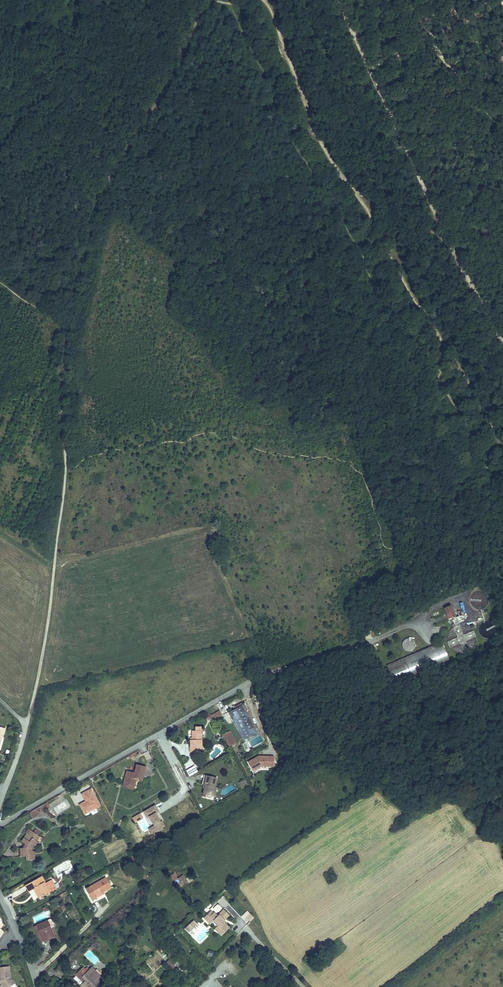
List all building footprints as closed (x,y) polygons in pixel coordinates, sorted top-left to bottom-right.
[(485,608),(487,605),(489,600),(488,597),(486,594),(483,592),(480,591),(476,592),(473,594),(471,598),(471,603),(473,606),(476,609),(479,609),(485,608)] [(455,616),(451,605),(444,608),(448,619),(455,616)] [(496,626),(491,621),(484,621),(479,626),(479,633),(484,638),(491,638),(496,633),(496,626)] [(463,624),(457,624),(453,626),(450,629),(448,634),(447,640),(450,647),(453,650),(459,652),(465,653),(470,650),(474,646),(477,641),(476,634),(473,628),(467,624),(463,624)] [(410,637),(407,637),(404,639),(402,641),(402,646),(405,649),(408,650),(413,649),(414,648),(416,644),(415,641),(413,638),(410,637)] [(449,660),(441,642),(387,665),(394,683),(449,660)] [(254,727),(245,711),(247,710),(244,704),(242,705),(241,703),(234,707),(235,709),(228,712),(241,735),(254,727)] [(202,746),(201,726),(195,727),(195,731),(192,731),(192,738),(192,740),(190,740),(191,748),(191,752),(198,752),(197,748),(204,748),(204,745),(202,746)] [(257,733),(254,727),(241,735),(244,740),(257,733)] [(236,743),(229,731),(223,734),(229,747),(236,743)] [(252,747),(263,741),(259,735),(249,741),(252,747)] [(250,756),(250,768),(274,769),(274,757),(250,756)] [(183,764),(187,770),(196,765),(192,759),(183,764)] [(142,781),(146,767),(137,764),(135,771),(135,773),(132,772),(127,771),(123,787),(133,790),(136,779),(142,781)] [(186,771),(189,776),(198,772),(195,766),(186,771)] [(215,787),(217,778),(206,775),(204,785),(205,785),(204,789),(203,794),(212,796),(215,787)] [(75,805),(84,800),(79,793),(71,798),(75,805)] [(45,810),(46,807),(44,804),(30,812),(33,817),(37,815),(36,813),(38,812),(39,814),(45,810)] [(150,834),(164,828),(157,812),(158,812),(156,806),(132,816),(135,823),(146,818),(150,827),(147,828),(150,834)] [(114,832),(117,830),(116,829),(114,825),(95,827),(99,836),(101,838),(114,831),(114,832)] [(31,847),(33,845),(35,846),(37,842),(36,841),(35,840),(38,835),(34,832),(28,828),(25,832),(27,834),(22,842),(25,844),(23,847),(23,848),(21,848),(22,857),(27,856),(27,860),(34,860),(33,851),(32,851),(31,847)] [(188,882),(186,879),(185,879),(182,875),(178,878),(174,873),(171,876),(180,888),(188,882)] [(56,888),(52,880),(45,883),(42,877),(26,886),(29,891),(34,889),(35,888),(36,890),(35,891),(39,898),(56,888)] [(104,892),(111,887),(106,878),(86,889),(92,900),(96,898),(95,896),(104,892)] [(222,935),(229,928),(224,923),(223,921),(224,920),(229,915),(224,910),(217,916),(214,912),(213,913),(211,911),(204,918),(208,922),(212,918),(214,921),(218,925),(215,929),(218,932),(219,932),(222,935)] [(55,937),(51,928),(47,921),(37,925),(44,941),(55,937)] [(44,941),(37,925),(35,926),(42,942),(44,941)] [(175,967),(169,960),(166,963),(172,970),(175,967)] [(12,980),(10,977),(9,966),(0,967),(0,979),(1,979),(1,981),(0,981),(0,982),(2,984),(0,986),(10,986),(12,985),(10,982),(12,980)] [(90,969),(88,967),(86,969),(86,970),(83,968),(76,975),(77,975),(80,979),(84,983),(86,980),(93,986),(100,980),(101,979),(90,969)] [(103,977),(92,967),(90,969),(101,979),(103,977)] [(86,980),(84,983),(80,979),(77,982),(83,986),(93,986),(86,980)]
